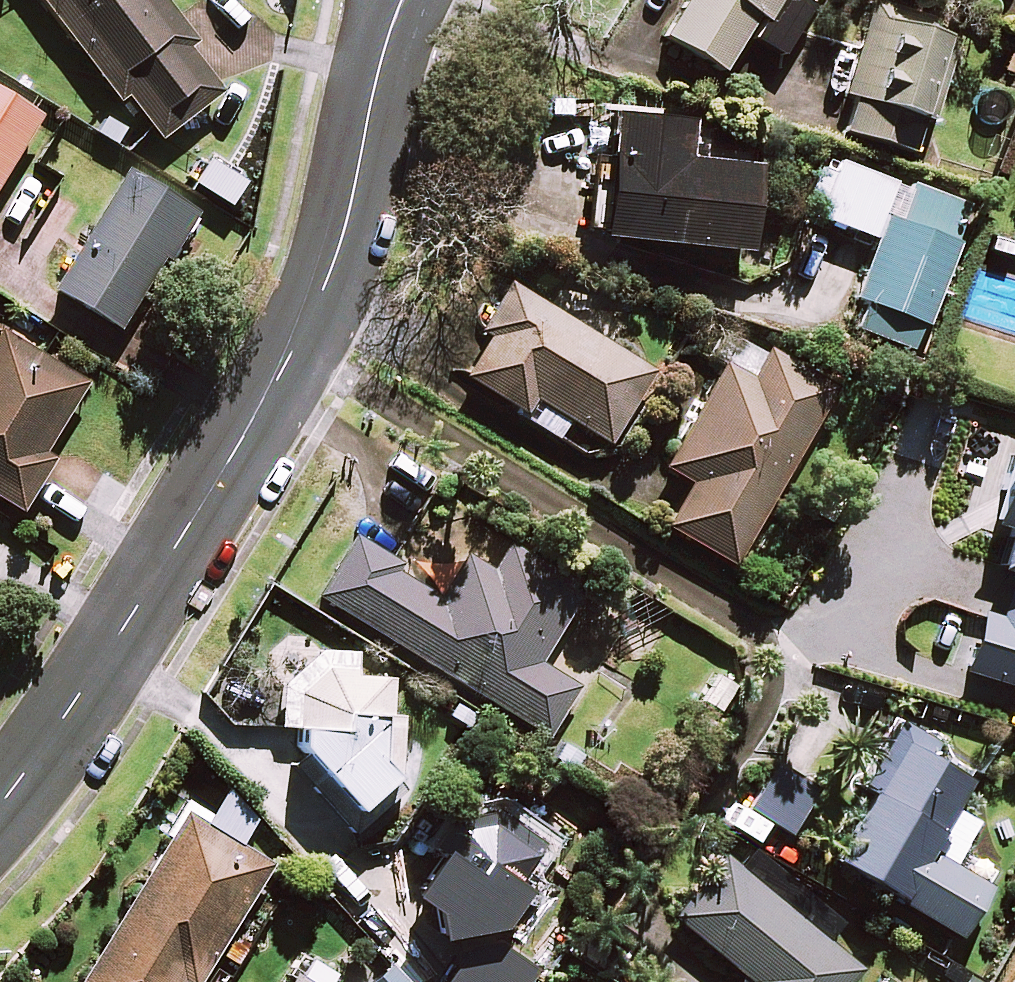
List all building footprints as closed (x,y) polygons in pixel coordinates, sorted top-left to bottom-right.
[(163,0),(42,0),(119,101),(127,95),(160,139),(221,93),(180,39),(188,33),(163,0)] [(664,36),(723,71),(746,33),(779,52),(807,4),(801,0),(686,0),(664,36)] [(870,8),(843,92),(853,96),(841,133),(916,158),(923,135),(955,36),(870,8)] [(0,92),(0,182),(39,115),(0,92)] [(682,119),(608,112),(597,235),(742,247),(749,164),(679,158),(682,119)] [(874,237),(853,296),(865,301),(855,329),(914,349),(968,198),(826,148),(804,212),(874,237)] [(195,213),(130,171),(54,288),(119,330),(195,213)] [(452,369),(560,437),(570,421),(608,444),(653,373),(507,281),(474,334),(483,340),(475,354),(465,348),(452,369)] [(2,330),(0,333),(0,498),(19,510),(53,455),(45,450),(87,383),(2,330)] [(832,390),(767,352),(751,380),(722,363),(663,466),(691,482),(666,525),(732,564),(832,390)] [(1010,573),(997,613),(979,607),(958,669),(1014,688),(1014,432),(986,522),(1005,528),(992,567),(1010,573)] [(485,570),(464,557),(439,598),(402,576),(407,568),(353,535),(316,595),(547,736),(577,686),(536,661),(572,602),(583,584),(505,537),(485,570)] [(356,648),(318,645),(275,684),(276,727),(297,726),(286,767),(349,839),(406,785),(397,778),(401,715),(389,715),(393,679),(356,648)] [(833,858),(898,895),(893,904),(956,939),(977,902),(989,881),(953,861),(974,822),(951,808),(968,778),(928,756),(937,741),(899,720),(890,735),(861,786),(871,791),(833,858)] [(819,787),(779,760),(747,807),(787,834),(819,787)] [(547,839),(472,790),(426,872),(433,900),(456,896),(481,913),(502,912),(547,839)] [(184,811),(80,981),(182,981),(184,978),(190,981),(197,981),(270,864),(184,811)] [(724,856),(673,916),(751,981),(750,981),(846,981),(858,968),(724,856)] [(447,981),(522,981),(524,979),(478,943),(447,981)] [(291,974),(286,981),(304,981),(291,974)]
